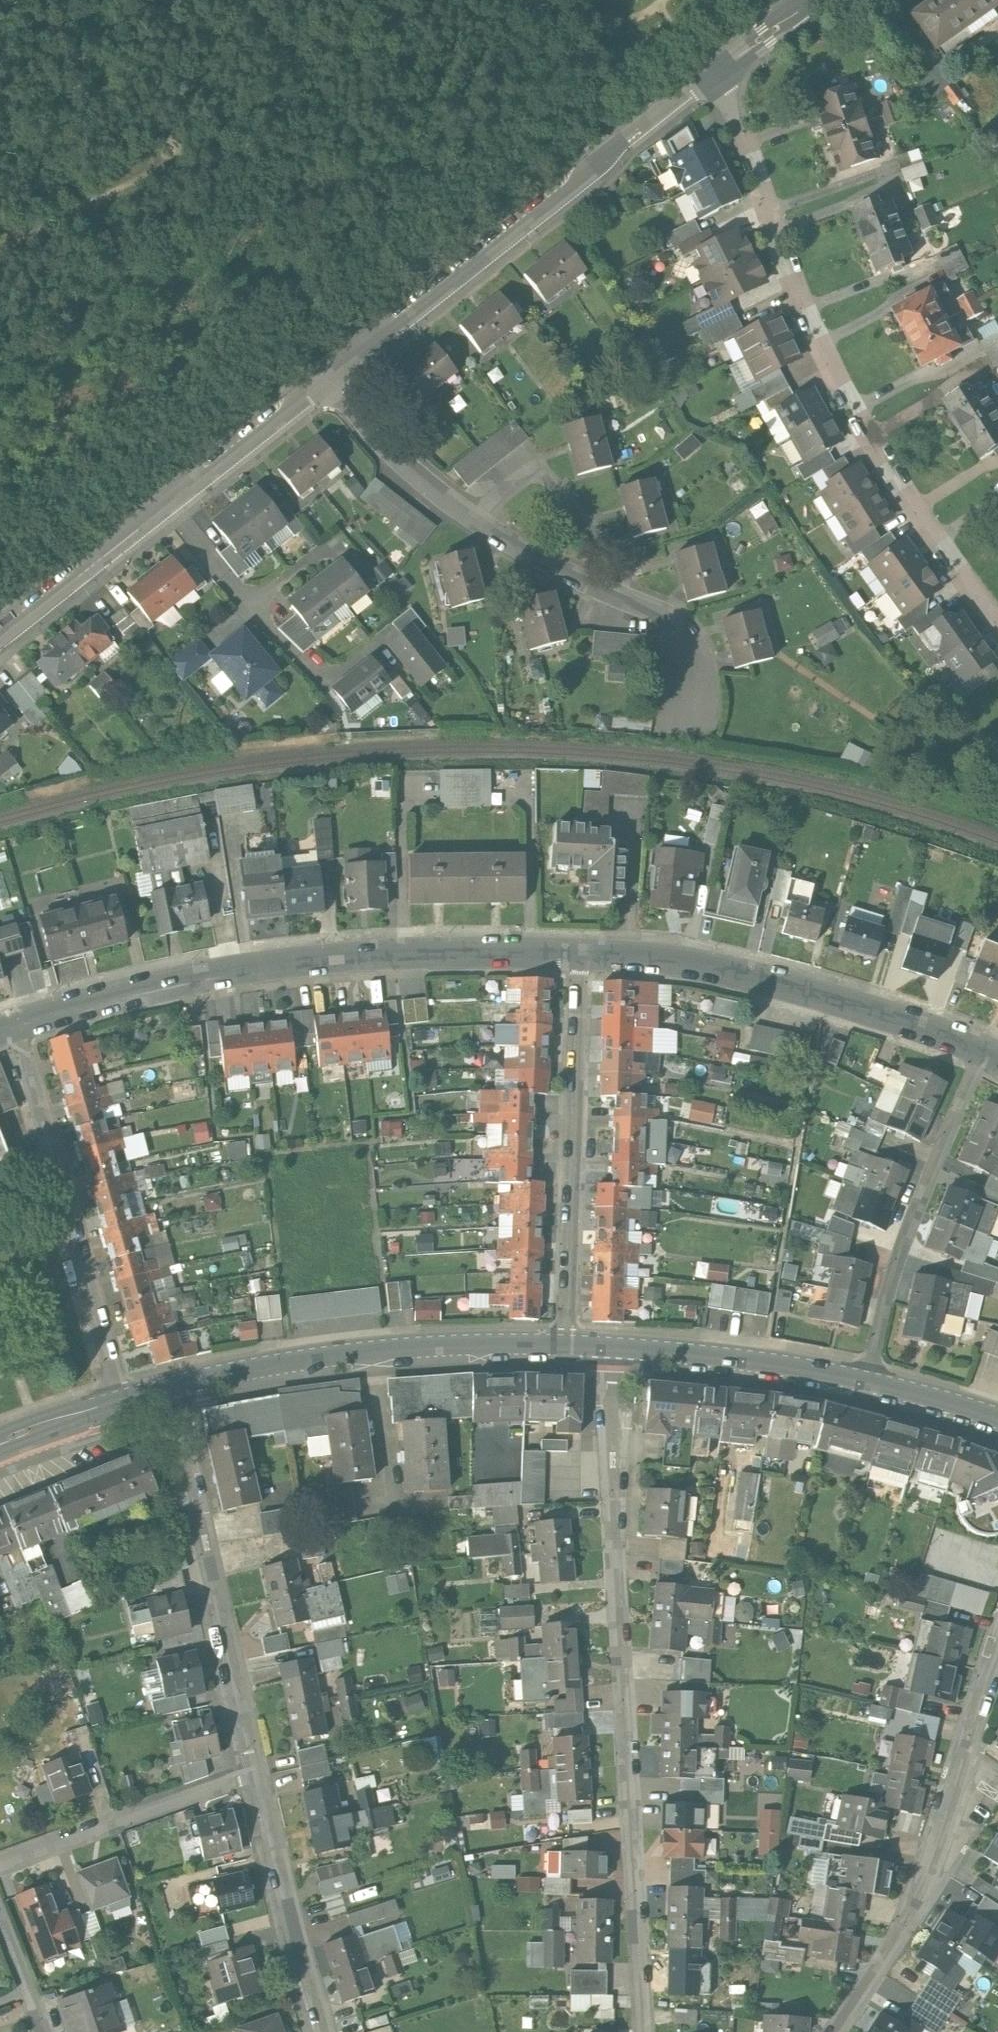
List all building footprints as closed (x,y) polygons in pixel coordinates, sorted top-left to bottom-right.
[(916,16),(945,57),(973,37),(967,28),(947,0),(939,0),(916,16)] [(967,28),(993,9),(987,0),(947,0),(967,28)] [(993,9),(997,6),(997,0),(987,0),(993,9)] [(942,65),(920,80),(933,99),(944,91),(955,84),(942,65)] [(955,84),(944,91),(955,106),(965,99),(955,84)] [(854,87),(816,101),(825,127),(823,128),(826,137),(867,123),(854,87)] [(894,100),(882,105),(885,115),(898,111),(894,100)] [(898,111),(885,115),(889,126),(902,122),(898,111)] [(867,123),(826,137),(829,146),(832,145),(841,172),(879,158),(867,123)] [(682,125),(660,141),(670,161),(692,149),(690,145),(692,144),(682,125)] [(690,145),(692,149),(670,161),(668,162),(672,170),(669,171),(677,187),(680,186),(684,193),(685,193),(685,192),(725,173),(726,172),(718,157),(723,154),(713,133),(692,144),(690,145)] [(919,150),(898,157),(902,170),(923,163),(919,150)] [(923,163),(902,170),(907,182),(928,175),(923,163)] [(725,173),(685,192),(685,193),(700,221),(739,201),(725,173)] [(881,199),(854,210),(867,242),(903,228),(892,202),(883,205),(881,199)] [(929,205),(917,210),(921,221),(934,215),(929,205)] [(934,215),(921,221),(926,231),(938,226),(934,215)] [(695,221),(667,235),(674,248),(677,246),(677,245),(701,234),(695,221)] [(903,228),(867,242),(879,275),(906,264),(904,258),(913,255),(903,228)] [(701,234),(677,245),(677,246),(683,257),(698,250),(697,249),(714,241),(708,230),(701,234)] [(714,241),(697,249),(698,250),(702,260),(694,265),(702,282),(753,257),(744,239),(738,243),(732,232),(714,241)] [(957,245),(937,255),(943,267),(963,257),(957,245)] [(565,246),(525,277),(546,302),(585,271),(565,246)] [(753,257),(702,282),(715,308),(716,309),(728,302),(761,286),(764,279),(753,257)] [(963,257),(943,267),(949,279),(969,268),(963,257)] [(920,299),(917,292),(906,298),(909,305),(896,312),(904,327),(911,339),(947,320),(938,303),(950,297),(944,286),(920,299)] [(971,293),(959,300),(965,310),(977,303),(971,293)] [(500,296),(461,328),(481,353),(520,322),(500,296)] [(728,302),(716,309),(715,308),(695,317),(702,331),(734,315),(728,302)] [(977,303),(965,310),(971,320),(982,314),(977,303)] [(734,315),(702,331),(709,345),(742,329),(734,315)] [(778,316),(736,337),(746,359),(789,337),(778,316)] [(947,320),(911,339),(917,351),(917,352),(925,367),(938,359),(942,366),(953,360),(949,354),(973,341),(967,331),(956,337),(947,320)] [(982,343),(988,354),(997,349),(997,333),(982,343)] [(789,337),(746,359),(757,380),(800,359),(789,337)] [(456,373),(436,347),(397,378),(417,404),(456,373)] [(988,354),(996,368),(997,366),(997,349),(988,354)] [(782,374),(750,391),(757,405),(763,402),(762,401),(789,387),(782,374)] [(972,391),(969,386),(945,401),(954,416),(952,417),(961,432),(996,410),(981,386),(972,391)] [(789,387),(762,401),(763,402),(769,413),(775,410),(775,409),(795,398),(789,387)] [(795,398),(775,409),(775,410),(791,437),(828,416),(813,388),(795,398)] [(961,432),(971,447),(973,446),(982,460),(997,450),(997,413),(996,410),(961,432)] [(828,416),(791,437),(805,463),(806,463),(825,452),(829,450),(830,447),(842,440),(828,416)] [(597,419),(565,428),(578,476),(610,467),(597,419)] [(514,422),(454,469),(468,486),(528,440),(514,422)] [(694,434),(682,451),(691,457),(703,441),(694,434)] [(318,440),(279,471),(299,496),(339,465),(318,440)] [(825,452),(806,463),(805,463),(796,468),(804,482),(822,471),(832,465),(825,452)] [(844,457),(832,465),(822,471),(830,484),(852,470),(844,457)] [(852,470),(830,484),(833,488),(822,494),(836,516),(837,515),(874,491),(858,466),(852,470)] [(436,527),(375,479),(360,498),(421,546),(436,527)] [(652,481),(621,490),(634,538),(665,530),(652,481)] [(274,511),(256,488),(234,505),(264,543),(285,526),(286,525),(274,511)] [(874,491),(837,515),(850,536),(854,542),(874,529),(891,518),(874,491)] [(304,529),(284,503),(274,511),(286,525),(285,526),(294,537),(304,529)] [(264,543),(234,505),(213,522),(231,545),(243,559),(264,543)] [(874,529),(854,542),(850,536),(843,540),(855,557),(860,553),(881,539),(880,539),(874,529)] [(881,539),(860,553),(870,566),(899,545),(890,533),(880,539),(881,539)] [(899,545),(870,566),(887,590),(923,564),(905,540),(899,545)] [(243,559),(231,545),(219,554),(238,578),(251,568),(243,559)] [(710,547),(676,556),(689,603),(725,592),(720,575),(718,575),(710,547)] [(471,552),(439,561),(453,609),(484,600),(471,552)] [(374,582),(355,557),(345,565),(365,589),(374,582)] [(182,572),(171,559),(154,573),(152,570),(148,574),(173,605),(194,588),(182,572)] [(345,565),(342,561),(322,577),(343,603),(347,609),(367,593),(365,589),(345,565)] [(207,584),(191,564),(182,572),(194,588),(197,592),(207,584)] [(887,590),(887,591),(904,614),(904,615),(917,605),(941,588),(923,564),(887,590)] [(173,605),(148,574),(143,577),(145,580),(128,594),(138,606),(151,623),(173,605)] [(322,577),(296,599),(301,605),(293,611),(296,615),(309,631),(310,630),(343,603),(322,577)] [(553,595),(517,604),(522,621),(523,621),(531,651),(565,642),(553,595)] [(917,605),(904,615),(904,614),(896,620),(905,632),(912,627),(926,617),(917,605)] [(151,623),(138,606),(128,614),(144,634),(154,626),(151,623)] [(926,617),(912,627),(920,637),(946,617),(939,607),(926,617)] [(411,608),(392,624),(402,636),(411,629),(417,635),(426,628),(411,608)] [(757,612),(723,621),(735,669),(772,659),(768,641),(765,642),(757,612)] [(309,631),(296,615),(278,629),(303,654),(318,641),(310,630),(309,631)] [(847,615),(817,629),(825,645),(855,631),(847,615)] [(946,617),(920,637),(929,650),(939,651),(944,658),(974,636),(960,615),(955,619),(946,618),(946,617)] [(88,625),(83,619),(75,625),(62,635),(85,665),(109,646),(108,646),(114,641),(97,619),(88,625)] [(452,629),(453,645),(469,644),(468,628),(452,629)] [(402,636),(390,645),(422,685),(443,669),(417,635),(411,629),(402,636)] [(259,646),(256,649),(242,633),(213,657),(224,671),(212,681),(223,694),(235,684),(246,697),(253,691),(256,696),(272,683),(268,679),(275,673),(263,658),(266,655),(259,646)] [(660,639),(594,633),(593,656),(658,662),(660,639)] [(62,635),(49,646),(41,652),(46,659),(38,665),(56,688),(62,683),(85,665),(62,635)] [(974,636),(944,658),(963,684),(975,675),(991,663),(993,662),(974,636)] [(195,641),(167,663),(183,682),(210,660),(195,641)] [(371,661),(334,690),(351,712),(388,682),(384,678),(371,661)] [(975,675),(982,685),(997,673),(997,672),(991,663),(975,675)] [(411,692),(394,670),(384,678),(388,682),(402,700),(411,692)] [(48,694),(30,672),(17,682),(35,704),(48,694)] [(120,693),(106,675),(98,680),(108,693),(112,699),(120,693)] [(98,680),(90,687),(100,700),(108,693),(98,680)] [(20,687),(10,695),(23,711),(33,702),(20,687)] [(10,725),(10,724),(16,720),(0,701),(0,733),(10,725)] [(8,752),(0,758),(0,760),(8,769),(16,762),(8,752)] [(489,770),(465,771),(466,807),(489,806),(489,770)] [(465,771),(441,771),(441,807),(466,807),(465,771)] [(601,791),(584,790),(582,820),(606,821),(607,794),(648,796),(650,777),(601,772),(601,791)] [(252,786),(215,791),(219,815),(255,810),(252,786)] [(335,817),(319,818),(321,847),(336,846),(335,817)] [(201,818),(133,832),(142,874),(210,860),(201,818)] [(588,826),(555,825),(555,847),(550,847),(550,867),(589,868),(588,905),(606,906),(606,898),(622,898),(624,851),(612,851),(613,842),(609,842),(609,831),(588,830),(588,826)] [(767,855),(739,849),(729,894),(724,893),(718,917),(751,924),(751,926),(752,926),(759,893),(762,891),(764,888),(764,884),(762,881),(767,855)] [(702,855),(658,850),(656,868),(661,868),(658,893),(653,892),(651,909),(691,913),(696,872),(700,873),(702,855)] [(394,854),(382,855),(383,866),(384,885),(396,884),(394,854)] [(467,858),(409,858),(409,903),(467,902),(467,858)] [(525,902),(524,858),(467,858),(467,902),(525,902)] [(280,860),(241,864),(247,918),(286,914),(281,873),(280,860)] [(383,866),(347,869),(350,912),(360,911),(359,906),(367,906),(368,911),(385,910),(384,885),(383,866)] [(306,873),(297,874),(296,872),(281,873),(286,914),(305,912),(304,906),(322,904),(318,869),(306,871),(306,873)] [(791,874),(777,870),(773,889),(770,899),(784,903),(789,880),(791,874)] [(813,886),(789,880),(784,903),(784,904),(790,905),(783,934),(816,943),(824,913),(808,909),(813,886)] [(201,884),(152,895),(161,935),(181,930),(180,926),(208,920),(201,884)] [(724,893),(709,890),(704,913),(717,916),(717,918),(718,919),(718,917),(724,893)] [(115,900),(39,920),(50,962),(126,942),(115,900)] [(921,910),(908,906),(899,935),(911,939),(918,920),(921,910)] [(918,920),(911,939),(902,969),(937,979),(955,924),(936,918),(934,925),(918,920)] [(882,931),(849,920),(839,949),(872,960),(882,931)] [(962,922),(953,948),(965,952),(975,927),(962,922)] [(41,970),(28,924),(16,928),(23,952),(23,953),(29,974),(41,970)] [(0,933),(0,955),(21,949),(22,953),(23,953),(23,952),(16,928),(15,928),(15,929),(0,933)] [(976,961),(965,990),(997,1003),(997,1002),(997,969),(976,961)] [(552,980),(507,979),(507,990),(506,990),(506,1003),(520,1003),(550,1004),(550,991),(552,991),(552,980)] [(656,985),(635,984),(635,983),(604,982),(603,993),(605,993),(604,1006),(633,1007),(656,1008),(656,985)] [(739,1023),(745,1002),(722,996),(716,1017),(739,1023)] [(426,999),(414,1000),(416,1024),(428,1022),(426,999)] [(414,1000),(402,1001),(405,1025),(416,1024),(414,1000)] [(396,1001),(384,1002),(385,1011),(388,1038),(400,1037),(396,1001)] [(550,1004),(520,1003),(520,1015),(506,1015),(506,1025),(551,1027),(551,1017),(549,1016),(550,1004)] [(633,1007),(604,1006),(604,1018),(602,1018),(602,1028),(647,1030),(647,1020),(633,1019),(633,1007)] [(313,1010),(301,1012),(305,1048),(317,1046),(314,1019),(313,1010)] [(385,1011),(361,1014),(367,1062),(390,1060),(388,1038),(385,1011)] [(301,1012),(289,1013),(290,1022),(293,1049),(305,1048),(301,1012)] [(361,1014),(338,1016),(343,1065),(367,1062),(361,1014)] [(506,1015),(494,1014),(494,1026),(506,1025),(506,1015)] [(338,1016),(314,1019),(317,1046),(319,1068),(343,1065),(338,1016)] [(659,1020),(647,1020),(647,1030),(659,1030),(659,1020)] [(218,1021),(206,1023),(210,1058),(222,1057),(219,1030),(218,1021)] [(290,1022),(266,1024),(272,1073),(295,1070),(293,1049),(290,1022)] [(266,1024),(243,1027),(248,1076),(272,1073),(266,1024)] [(506,1025),(494,1026),(493,1039),(505,1035),(506,1025)] [(551,1027),(506,1025),(505,1035),(519,1036),(519,1048),(548,1049),(549,1037),(550,1037),(551,1027)] [(810,1037),(755,1025),(750,1051),(805,1062),(810,1037)] [(200,1027),(189,1028),(191,1052),(203,1050),(200,1027)] [(243,1027),(219,1030),(222,1057),(225,1078),(248,1076),(243,1027)] [(647,1030),(602,1028),(602,1038),(603,1038),(603,1051),(632,1052),(646,1053),(646,1039),(647,1030)] [(659,1030),(647,1030),(646,1039),(659,1040),(659,1030)] [(735,1035),(717,1033),(715,1048),(733,1051),(735,1035)] [(79,1034),(51,1041),(54,1055),(53,1055),(56,1065),(99,1053),(96,1043),(83,1046),(79,1034)] [(828,1056),(842,1062),(851,1040),(837,1035),(828,1056)] [(548,1049),(519,1048),(518,1060),(504,1060),(504,1070),(549,1072),(549,1062),(548,1062),(548,1049)] [(121,1049),(99,1053),(102,1063),(107,1062),(107,1063),(123,1060),(121,1049)] [(632,1052),(603,1051),(602,1063),(601,1063),(600,1073),(645,1075),(645,1065),(631,1064),(632,1052)] [(99,1053),(56,1065),(58,1074),(60,1074),(63,1086),(91,1078),(88,1066),(102,1063),(99,1053)] [(767,1059),(751,1056),(748,1071),(765,1074),(767,1059)] [(890,1068),(865,1057),(856,1078),(880,1089),(890,1068)] [(504,1060),(491,1059),(491,1070),(504,1070),(504,1060)] [(914,1068),(903,1063),(898,1074),(909,1079),(914,1068)] [(17,1109),(0,1066),(0,1116),(17,1109)] [(947,1083),(914,1068),(909,1079),(900,1098),(933,1113),(947,1083)] [(549,1072),(504,1070),(504,1071),(504,1079),(504,1080),(504,1081),(504,1091),(517,1092),(517,1093),(532,1094),(532,1095),(547,1095),(547,1082),(548,1082),(549,1072)] [(504,1071),(496,1071),(495,1079),(504,1079),(504,1071)] [(436,1072),(421,1072),(422,1089),(437,1089),(436,1072)] [(645,1075),(600,1073),(600,1083),(602,1083),(601,1097),(616,1097),(630,1097),(630,1096),(631,1085),(645,1085),(645,1075)] [(91,1078),(63,1086),(67,1098),(65,1098),(68,1108),(111,1096),(108,1086),(95,1090),(91,1078)] [(504,1091),(503,1091),(503,1093),(481,1092),(480,1114),(488,1115),(533,1116),(533,1106),(532,1106),(532,1095),(532,1094),(517,1093),(517,1092),(504,1091)] [(123,1094),(111,1096),(114,1105),(119,1104),(125,1102),(123,1094)] [(111,1096),(68,1108),(71,1118),(72,1117),(75,1129),(104,1121),(103,1120),(117,1117),(122,1116),(119,1104),(114,1105),(111,1096)] [(630,1097),(616,1097),(615,1109),(614,1109),(613,1119),(658,1120),(658,1110),(644,1110),(645,1096),(630,1096),(630,1097)] [(933,1113),(900,1098),(892,1115),(887,1127),(888,1127),(920,1142),(933,1113)] [(715,1105),(693,1101),(689,1120),(711,1125),(715,1105)] [(986,1102),(973,1131),(997,1143),(997,1107),(986,1102)] [(892,1115),(881,1110),(876,1122),(887,1127),(892,1115)] [(533,1116),(488,1115),(488,1125),(501,1125),(501,1137),(530,1139),(531,1126),(532,1126),(533,1116)] [(117,1117),(103,1120),(104,1121),(75,1129),(79,1141),(77,1142),(80,1151),(123,1139),(120,1129),(117,1117)] [(658,1120),(613,1119),(613,1129),(615,1129),(614,1141),(643,1143),(644,1130),(658,1131),(658,1120)] [(867,1122),(859,1119),(855,1129),(881,1141),(888,1127),(876,1122),(868,1119),(867,1122)] [(404,1120),(380,1123),(381,1137),(405,1137),(404,1120)] [(130,1127),(120,1129),(123,1139),(128,1138),(133,1137),(130,1127)] [(855,1129),(852,1128),(845,1146),(854,1150),(859,1151),(861,1147),(876,1154),(881,1141),(855,1129)] [(973,1131),(960,1161),(990,1175),(997,1179),(997,1143),(973,1131)] [(10,1159),(0,1134),(0,1163),(10,1159)] [(133,1137),(128,1138),(132,1154),(147,1150),(143,1135),(133,1137)] [(530,1139),(501,1137),(501,1150),(487,1149),(487,1152),(486,1160),(531,1161),(531,1151),(530,1151),(530,1139)] [(123,1139),(80,1151),(83,1161),(84,1161),(87,1173),(116,1165),(112,1153),(126,1149),(123,1139)] [(643,1143),(614,1141),(614,1154),(612,1154),(612,1164),(656,1166),(657,1155),(643,1155),(643,1143)] [(450,1143),(436,1144),(437,1158),(450,1157),(450,1143)] [(859,1151),(854,1150),(842,1181),(862,1189),(862,1188),(870,1169),(858,1165),(863,1153),(859,1151)] [(874,1157),(863,1153),(858,1165),(870,1169),(874,1157)] [(908,1170),(874,1157),(870,1169),(862,1188),(896,1201),(908,1170)] [(531,1161),(486,1160),(486,1183),(499,1183),(499,1184),(514,1184),(514,1183),(529,1184),(529,1183),(529,1171),(531,1171),(531,1161)] [(656,1166),(612,1164),(611,1174),(613,1174),(612,1185),(612,1186),(627,1187),(627,1188),(642,1188),(642,1175),(656,1176),(656,1166)] [(116,1165),(87,1173),(91,1185),(89,1185),(92,1195),(135,1183),(133,1173),(132,1173),(119,1176),(116,1165)] [(161,1167),(146,1170),(148,1180),(163,1177),(161,1167)] [(142,1171),(133,1173),(135,1183),(145,1181),(142,1171)] [(990,1175),(985,1187),(997,1193),(997,1179),(990,1175)] [(145,1181),(135,1183),(138,1193),(152,1189),(150,1180),(145,1181)] [(862,1189),(842,1181),(831,1210),(884,1231),(896,1201),(862,1188),(862,1189)] [(135,1183),(92,1195),(95,1204),(96,1204),(99,1216),(141,1204),(138,1193),(135,1183)] [(529,1184),(514,1183),(514,1184),(514,1195),(500,1195),(499,1205),(544,1207),(544,1197),(543,1197),(543,1183),(529,1183),(529,1184)] [(612,1185),(598,1185),(597,1198),(596,1198),(595,1208),(640,1210),(640,1200),(627,1199),(627,1188),(627,1187),(612,1186),(612,1185)] [(985,1187),(979,1200),(997,1208),(997,1193),(985,1187)] [(948,1188),(937,1217),(988,1237),(997,1213),(997,1208),(979,1200),(948,1188)] [(217,1196),(205,1198),(207,1210),(219,1207),(217,1196)] [(141,1204),(99,1216),(103,1228),(101,1228),(104,1238),(147,1226),(141,1204)] [(544,1207),(499,1205),(499,1215),(513,1216),(513,1228),(542,1229),(542,1217),(544,1217),(544,1207)] [(780,1219),(781,1206),(765,1205),(764,1217),(780,1219)] [(640,1210),(595,1208),(595,1218),(597,1219),(596,1231),(625,1232),(626,1220),(640,1220),(640,1210)] [(434,1225),(434,1212),(419,1212),(419,1225),(434,1225)] [(854,1225),(831,1216),(826,1231),(851,1239),(854,1225)] [(988,1237),(937,1217),(925,1249),(959,1262),(960,1259),(965,1261),(979,1266),(980,1264),(990,1238),(988,1237)] [(147,1226),(104,1238),(107,1248),(108,1247),(112,1259),(140,1251),(140,1252),(153,1248),(147,1226)] [(542,1229),(513,1228),(512,1240),(498,1240),(498,1250),(543,1252),(543,1242),(541,1242),(542,1229)] [(826,1231),(823,1230),(818,1254),(823,1255),(847,1260),(851,1239),(826,1231)] [(625,1232),(596,1231),(596,1244),(594,1244),(594,1254),(639,1255),(639,1244),(625,1244),(625,1232)] [(245,1235),(221,1239),(223,1253),(239,1250),(238,1247),(247,1246),(245,1235)] [(651,1246),(639,1245),(639,1255),(651,1256),(651,1246)] [(140,1251),(112,1259),(115,1271),(113,1272),(116,1281),(159,1269),(153,1248),(140,1252),(140,1251)] [(543,1252),(498,1250),(497,1261),(511,1261),(511,1273),(540,1274),(541,1262),(542,1262),(543,1252)] [(639,1255),(594,1254),(593,1263),(595,1264),(595,1276),(624,1277),(624,1265),(638,1265),(639,1255)] [(847,1260),(823,1255),(821,1267),(833,1270),(829,1290),(864,1297),(871,1265),(847,1260)] [(980,1264),(979,1266),(965,1261),(962,1273),(993,1282),(997,1284),(997,1270),(980,1264)] [(729,1266),(709,1264),(708,1280),(727,1282),(729,1266)] [(169,1268),(160,1271),(162,1279),(171,1277),(172,1277),(169,1268)] [(159,1269),(116,1281),(119,1291),(120,1291),(124,1303),(152,1295),(152,1294),(166,1291),(174,1289),(172,1277),(171,1277),(162,1279),(160,1271),(159,1269)] [(962,1273),(950,1269),(946,1281),(968,1286),(967,1291),(989,1297),(993,1282),(962,1273)] [(540,1274),(511,1273),(510,1285),(496,1285),(496,1295),(541,1297),(541,1287),(540,1287),(540,1274)] [(946,1281),(914,1274),(907,1306),(943,1314),(961,1317),(967,1291),(968,1286),(946,1281)] [(624,1277),(595,1276),(594,1289),(593,1289),(592,1298),(637,1300),(637,1290),(623,1289),(624,1277)] [(410,1282),(398,1283),(401,1311),(413,1309),(410,1282)] [(398,1283),(386,1284),(389,1312),(401,1311),(398,1283)] [(724,1286),(712,1285),(708,1308),(720,1310),(724,1286)] [(736,1288),(724,1286),(720,1310),(732,1312),(736,1288)] [(376,1288),(345,1291),(348,1317),(379,1313),(376,1288)] [(747,1290),(736,1288),(732,1312),(744,1314),(747,1290)] [(759,1292),(747,1290),(744,1314),(755,1316),(759,1292)] [(793,1292),(778,1290),(774,1311),(789,1314),(793,1292)] [(864,1297),(829,1290),(825,1310),(822,1323),(857,1330),(864,1297)] [(152,1295),(124,1303),(127,1315),(125,1315),(128,1325),(171,1313),(171,1312),(169,1303),(166,1291),(152,1294),(152,1295)] [(345,1291),(321,1294),(324,1320),(348,1317),(345,1291)] [(661,1292),(645,1291),(645,1300),(660,1301),(661,1292)] [(771,1294),(759,1292),(755,1316),(767,1318),(771,1294)] [(321,1294),(289,1298),(292,1324),(324,1320),(321,1294)] [(541,1297),(496,1295),(496,1306),(510,1306),(509,1319),(538,1320),(539,1307),(541,1307),(541,1297)] [(279,1296),(267,1297),(270,1321),(282,1319),(279,1296)] [(267,1297),(255,1298),(258,1322),(270,1321),(267,1297)] [(182,1300),(169,1303),(171,1312),(194,1308),(192,1298),(182,1301),(182,1300)] [(637,1300),(592,1298),(592,1308),(593,1309),(593,1322),(622,1323),(623,1310),(637,1310),(637,1300)] [(245,1300),(231,1302),(233,1312),(247,1310),(245,1300)] [(441,1301),(415,1302),(415,1322),(441,1321),(441,1301)] [(943,1314),(907,1306),(900,1341),(935,1348),(938,1335),(943,1314)] [(825,1310),(812,1307),(810,1320),(822,1323),(825,1310)] [(171,1313),(128,1325),(131,1334),(132,1334),(136,1347),(150,1343),(150,1342),(178,1335),(178,1334),(177,1334),(171,1313)] [(255,1322),(237,1324),(239,1342),(257,1340),(255,1322)] [(997,1352),(997,1327),(992,1326),(987,1350),(997,1352)] [(178,1335),(150,1342),(150,1343),(156,1365),(198,1354),(195,1343),(181,1346),(178,1335)] [(950,1337),(938,1335),(935,1348),(947,1351),(950,1337)] [(525,1376),(473,1378),(473,1418),(473,1423),(524,1421),(525,1376)] [(581,1378),(525,1376),(524,1421),(558,1422),(558,1435),(579,1436),(581,1378)] [(473,1378),(392,1384),(395,1424),(405,1423),(410,1492),(449,1489),(444,1420),(473,1418),(473,1378)] [(698,1388),(650,1383),(646,1434),(668,1436),(671,1436),(671,1427),(694,1429),(695,1429),(698,1388)] [(359,1388),(279,1397),(285,1432),(318,1427),(317,1419),(328,1417),(339,1484),(374,1479),(364,1412),(362,1412),(359,1388)] [(726,1390),(698,1388),(695,1429),(694,1429),(693,1437),(720,1440),(726,1390)] [(762,1393),(726,1390),(720,1440),(720,1444),(753,1447),(756,1436),(767,1437),(774,1396),(774,1395),(762,1393)] [(826,1404),(774,1396),(767,1437),(764,1455),(787,1459),(790,1443),(816,1447),(817,1444),(826,1404)] [(279,1397),(209,1409),(204,1410),(207,1439),(245,1430),(247,1438),(273,1434),(275,1446),(287,1444),(285,1432),(279,1397)] [(884,1419),(826,1404),(817,1444),(862,1455),(864,1448),(875,1451),(884,1420),(884,1419)] [(922,1430),(884,1420),(875,1451),(869,1471),(907,1482),(911,1469),(922,1430)] [(694,1429),(671,1427),(671,1436),(668,1436),(665,1467),(690,1469),(693,1437),(694,1429)] [(245,1430),(207,1439),(220,1495),(222,1494),(226,1511),(257,1504),(254,1491),(258,1490),(250,1455),(248,1455),(244,1441),(247,1440),(247,1438),(245,1430)] [(960,1442),(922,1430),(911,1469),(949,1480),(960,1442)] [(568,1441),(542,1440),(541,1452),(546,1452),(567,1452),(568,1441)] [(975,1451),(976,1448),(960,1442),(949,1480),(945,1494),(959,1498),(958,1510),(962,1522),(971,1531),(983,1537),(996,1537),(997,1536),(997,1460),(975,1451)] [(541,1452),(523,1452),(521,1484),(521,1506),(545,1505),(546,1452),(541,1452)] [(141,1453),(88,1475),(105,1518),(159,1496),(141,1453)] [(745,1468),(736,1516),(757,1520),(766,1473),(745,1468)] [(66,1533),(105,1518),(88,1475),(49,1491),(66,1533)] [(521,1484),(473,1487),(473,1497),(473,1509),(492,1508),(521,1506),(521,1484)] [(351,1487),(329,1491),(335,1525),(357,1521),(351,1487)] [(684,1493),(653,1490),(649,1534),(664,1535),(664,1537),(684,1539),(685,1523),(681,1523),(684,1493)] [(49,1491),(5,1509),(20,1546),(22,1550),(36,1544),(66,1533),(49,1491)] [(473,1497),(449,1498),(450,1510),(473,1509),(473,1497)] [(298,1508),(260,1514),(264,1536),(301,1530),(298,1508)] [(492,1508),(473,1509),(473,1522),(493,1520),(492,1508)] [(0,1511),(0,1554),(20,1546),(5,1509),(0,1511)] [(570,1521),(537,1523),(540,1550),(533,1551),(534,1554),(573,1551),(570,1521)] [(320,1527),(288,1533),(291,1549),(301,1547),(323,1543),(320,1527)] [(519,1534),(504,1536),(506,1557),(521,1555),(519,1534)] [(504,1536),(467,1539),(468,1560),(506,1557),(504,1536)] [(684,1539),(664,1537),(662,1559),(684,1561),(685,1561),(687,1539),(684,1539)] [(323,1543),(301,1547),(303,1559),(325,1555),(323,1543)] [(61,1591),(51,1565),(46,1568),(36,1544),(22,1550),(40,1595),(51,1622),(58,1620),(58,1619),(71,1614),(61,1591)] [(20,1546),(0,1554),(2,1559),(0,1560),(0,1565),(13,1598),(18,1596),(21,1603),(40,1595),(22,1550),(20,1546)] [(573,1551),(534,1554),(534,1558),(540,1558),(542,1584),(575,1582),(573,1551)] [(521,1555),(506,1557),(508,1577),(522,1576),(521,1555)] [(684,1561),(662,1559),(661,1574),(682,1576),(684,1561)] [(296,1560),(265,1567),(272,1597),(303,1590),(310,1588),(309,1585),(302,1586),(296,1560)] [(405,1575),(386,1579),(389,1596),(409,1591),(405,1575)] [(955,1585),(920,1575),(914,1597),(949,1607),(955,1585)] [(86,1581),(67,1588),(61,1591),(71,1614),(95,1605),(86,1581)] [(303,1590),(272,1597),(279,1628),(311,1620),(310,1618),(328,1614),(329,1618),(345,1614),(337,1583),(303,1591),(303,1590)] [(529,1585),(503,1587),(504,1600),(530,1598),(529,1585)] [(689,1589),(659,1586),(656,1617),(696,1621),(696,1620),(706,1621),(707,1621),(720,1622),(723,1594),(689,1591),(689,1589)] [(182,1594),(127,1607),(132,1626),(151,1622),(155,1638),(190,1631),(182,1594)] [(533,1606),(500,1608),(501,1630),(534,1629),(533,1606)] [(696,1621),(656,1617),(653,1650),(686,1653),(688,1635),(705,1636),(705,1644),(718,1645),(720,1622),(707,1621),(706,1621),(696,1620),(696,1621)] [(969,1632),(934,1623),(926,1658),(956,1665),(959,1650),(965,1651),(969,1632)] [(336,1626),(313,1631),(316,1645),(339,1640),(336,1626)] [(576,1626),(543,1628),(545,1649),(539,1649),(540,1659),(578,1656),(576,1626)] [(285,1635),(262,1640),(265,1655),(289,1650),(285,1635)] [(316,1645),(315,1645),(318,1661),(344,1655),(341,1640),(339,1640),(316,1645)] [(525,1640),(511,1641),(512,1661),(523,1660),(526,1660),(525,1640)] [(196,1653),(157,1662),(165,1695),(186,1690),(186,1694),(187,1697),(205,1693),(196,1653)] [(526,1660),(523,1660),(526,1701),(549,1699),(549,1689),(580,1687),(578,1656),(540,1659),(526,1660)] [(711,1662),(683,1658),(681,1682),(709,1684),(711,1662)] [(956,1665),(926,1658),(918,1693),(954,1701),(958,1682),(952,1681),(956,1665)] [(315,1673),(284,1680),(290,1710),(328,1703),(327,1699),(321,1700),(315,1673)] [(350,1677),(336,1680),(340,1700),(354,1698),(350,1677)] [(709,1684),(681,1682),(680,1696),(709,1697),(709,1684)] [(922,1698),(899,1693),(900,1688),(885,1685),(880,1706),(918,1715),(922,1698)] [(186,1694),(151,1702),(155,1718),(190,1710),(187,1697),(186,1694)] [(680,1696),(664,1695),(663,1717),(655,1717),(654,1735),(663,1736),(663,1747),(702,1748),(702,1745),(696,1745),(696,1718),(708,1718),(709,1697),(680,1696)] [(354,1698),(340,1700),(344,1720),(358,1717),(354,1698)] [(581,1699),(556,1701),(557,1714),(582,1712),(581,1699)] [(328,1703),(290,1710),(296,1740),(327,1733),(322,1708),(329,1706),(328,1703)] [(211,1718),(173,1727),(176,1743),(182,1741),(187,1762),(204,1758),(219,1755),(211,1718)] [(87,1727),(76,1730),(82,1753),(94,1750),(87,1727)] [(729,1729),(716,1729),(716,1749),(729,1749),(729,1729)] [(587,1737),(555,1739),(557,1766),(550,1766),(550,1770),(589,1768),(587,1737)] [(933,1744),(898,1737),(891,1771),(921,1778),(924,1763),(929,1764),(933,1744)] [(702,1748),(663,1747),(662,1779),(700,1780),(700,1778),(716,1778),(717,1759),(716,1759),(716,1749),(702,1748)] [(729,1749),(716,1749),(716,1759),(717,1759),(729,1760),(729,1749)] [(535,1750),(522,1751),(524,1772),(536,1771),(535,1750)] [(76,1755),(43,1767),(57,1805),(90,1793),(76,1755)] [(187,1762),(181,1763),(186,1784),(208,1776),(204,1758),(187,1762)] [(327,1761),(299,1767),(303,1781),(330,1775),(327,1761)] [(589,1768),(550,1770),(550,1775),(557,1774),(559,1801),(591,1799),(589,1768)] [(536,1771),(524,1772),(526,1813),(547,1812),(546,1800),(552,1800),(550,1775),(550,1770),(536,1771)] [(877,1805),(845,1798),(839,1828),(839,1829),(862,1834),(883,1838),(889,1808),(918,1814),(922,1796),(917,1794),(921,1778),(891,1771),(886,1795),(879,1794),(877,1805)] [(336,1787),(304,1793),(311,1823),(349,1815),(348,1811),(341,1812),(336,1787)] [(370,1789),(357,1792),(361,1812),(375,1809),(370,1789)] [(703,1805),(665,1804),(664,1830),(702,1831),(703,1805)] [(786,1807),(763,1807),(763,1849),(785,1849),(786,1807)] [(375,1809),(361,1812),(364,1826),(366,1833),(379,1830),(375,1809)] [(494,1811),(494,1827),(514,1826),(513,1810),(494,1811)] [(592,1810),(568,1811),(569,1825),(592,1823),(592,1810)] [(233,1811),(196,1819),(196,1822),(188,1824),(191,1839),(200,1837),(205,1857),(241,1849),(233,1811)] [(349,1815),(311,1823),(314,1838),(317,1853),(348,1846),(344,1825),(350,1824),(351,1829),(364,1826),(361,1812),(349,1815)] [(839,1828),(827,1826),(824,1841),(825,1841),(859,1847),(862,1834),(839,1829),(839,1828)] [(702,1831),(664,1830),(663,1858),(670,1858),(695,1859),(702,1859),(702,1831)] [(985,1855),(997,1864),(997,1835),(985,1855)] [(588,1836),(564,1840),(564,1852),(588,1853),(588,1836)] [(824,1841),(801,1837),(799,1849),(823,1853),(825,1841),(824,1841)] [(588,1853),(564,1852),(563,1879),(572,1880),(606,1880),(606,1878),(605,1878),(605,1869),(607,1869),(607,1853),(588,1853)] [(892,1866),(829,1856),(823,1888),(829,1889),(830,1888),(866,1894),(866,1895),(887,1899),(892,1866)] [(695,1859),(670,1858),(670,1870),(694,1871),(695,1859)] [(116,1860),(79,1874),(93,1911),(109,1905),(107,1900),(128,1892),(116,1860)] [(496,1864),(496,1875),(520,1876),(520,1864),(496,1864)] [(694,1871),(670,1870),(669,1882),(706,1883),(706,1871),(694,1871)] [(247,1873),(214,1880),(222,1912),(254,1905),(247,1873)] [(344,1876),(318,1884),(323,1899),(349,1891),(344,1876)] [(544,1876),(524,1877),(525,1890),(544,1890),(544,1876)] [(978,1878),(971,1889),(991,1902),(997,1906),(997,1891),(978,1878)] [(563,1879),(545,1879),(545,1896),(571,1896),(572,1880),(563,1879)] [(222,1912),(214,1880),(190,1886),(198,1918),(222,1912)] [(49,1885),(19,1896),(31,1930),(61,1919),(59,1913),(49,1885)] [(866,1894),(830,1888),(829,1889),(824,1923),(855,1928),(858,1912),(863,1913),(866,1895),(866,1894)] [(703,1890),(670,1889),(669,1919),(709,1920),(710,1916),(702,1916),(703,1890)] [(991,1902),(971,1889),(964,1899),(984,1913),(991,1902)] [(765,1914),(766,1897),(739,1896),(738,1913),(765,1914)] [(737,1900),(722,1899),(721,1920),(736,1921),(737,1900)] [(611,1901),(578,1900),(578,1932),(611,1932),(611,1901)] [(79,1910),(67,1914),(78,1944),(90,1940),(79,1910)] [(560,1910),(544,1910),(544,1931),(559,1931),(560,1910)] [(61,1919),(31,1930),(44,1963),(80,1950),(78,1944),(67,1914),(66,1911),(59,1913),(61,1919)] [(965,1925),(947,1914),(933,1936),(963,1955),(971,1943),(978,1947),(990,1929),(970,1916),(965,1925)] [(709,1920),(669,1919),(668,1950),(701,1951),(702,1924),(709,1925),(709,1920)] [(736,1921),(721,1920),(721,1942),(735,1942),(736,1921)] [(824,1923),(805,1920),(802,1939),(815,1941),(813,1954),(817,1955),(817,1958),(855,1964),(858,1945),(853,1944),(855,1928),(824,1923)] [(395,1925),(357,1939),(356,1937),(326,1946),(334,1974),(371,1962),(370,1961),(384,1957),(397,1953),(403,1951),(401,1943),(395,1925)] [(226,1927),(201,1934),(204,1948),(227,1941),(230,1940),(226,1927)] [(559,1931),(544,1931),(544,1952),(559,1953),(559,1931)] [(611,1932),(578,1932),(577,1962),(610,1963),(611,1932)] [(110,1962),(101,1936),(90,1940),(103,1976),(127,1969),(123,1957),(110,1962)] [(963,1955),(933,1936),(919,1957),(936,1969),(931,1977),(950,1989),(951,1989),(962,1972),(955,1967),(963,1955)] [(770,1938),(769,1958),(809,1960),(810,1946),(787,1945),(787,1939),(770,1938)] [(409,1940),(401,1943),(403,1951),(411,1948),(409,1940)] [(204,1948),(192,1951),(195,1962),(230,1953),(231,1952),(227,1941),(204,1948)] [(231,1952),(230,1953),(231,1957),(211,1962),(216,1979),(219,1978),(225,2001),(260,1991),(257,1977),(260,1976),(252,1947),(231,1952)] [(397,1953),(384,1957),(390,1977),(404,1973),(397,1953)] [(371,1962),(334,1974),(344,2004),(375,1995),(368,1973),(374,1971),(371,1962)] [(607,1972),(572,1972),(572,1996),(607,1996),(607,1972)] [(931,1977),(918,1997),(948,2017),(949,2017),(963,1996),(951,1989),(950,1989),(931,1977)] [(59,2002),(69,2031),(120,2031),(123,2031),(109,1985),(59,2002)] [(918,1997),(904,2018),(924,2030),(927,2031),(938,2031),(948,2017),(918,1997)] [(222,2004),(199,2012),(205,2029),(228,2021),(222,2004)] [(696,2011),(676,2010),(675,2024),(695,2025),(696,2011)] [(881,2015),(870,2031),(923,2031),(924,2030),(904,2018),(899,2026),(881,2015)] [(766,2016),(765,2030),(769,2031),(809,2031),(810,2018),(766,2016)] [(238,2031),(239,2031),(278,2031),(273,2018),(238,2031)]
